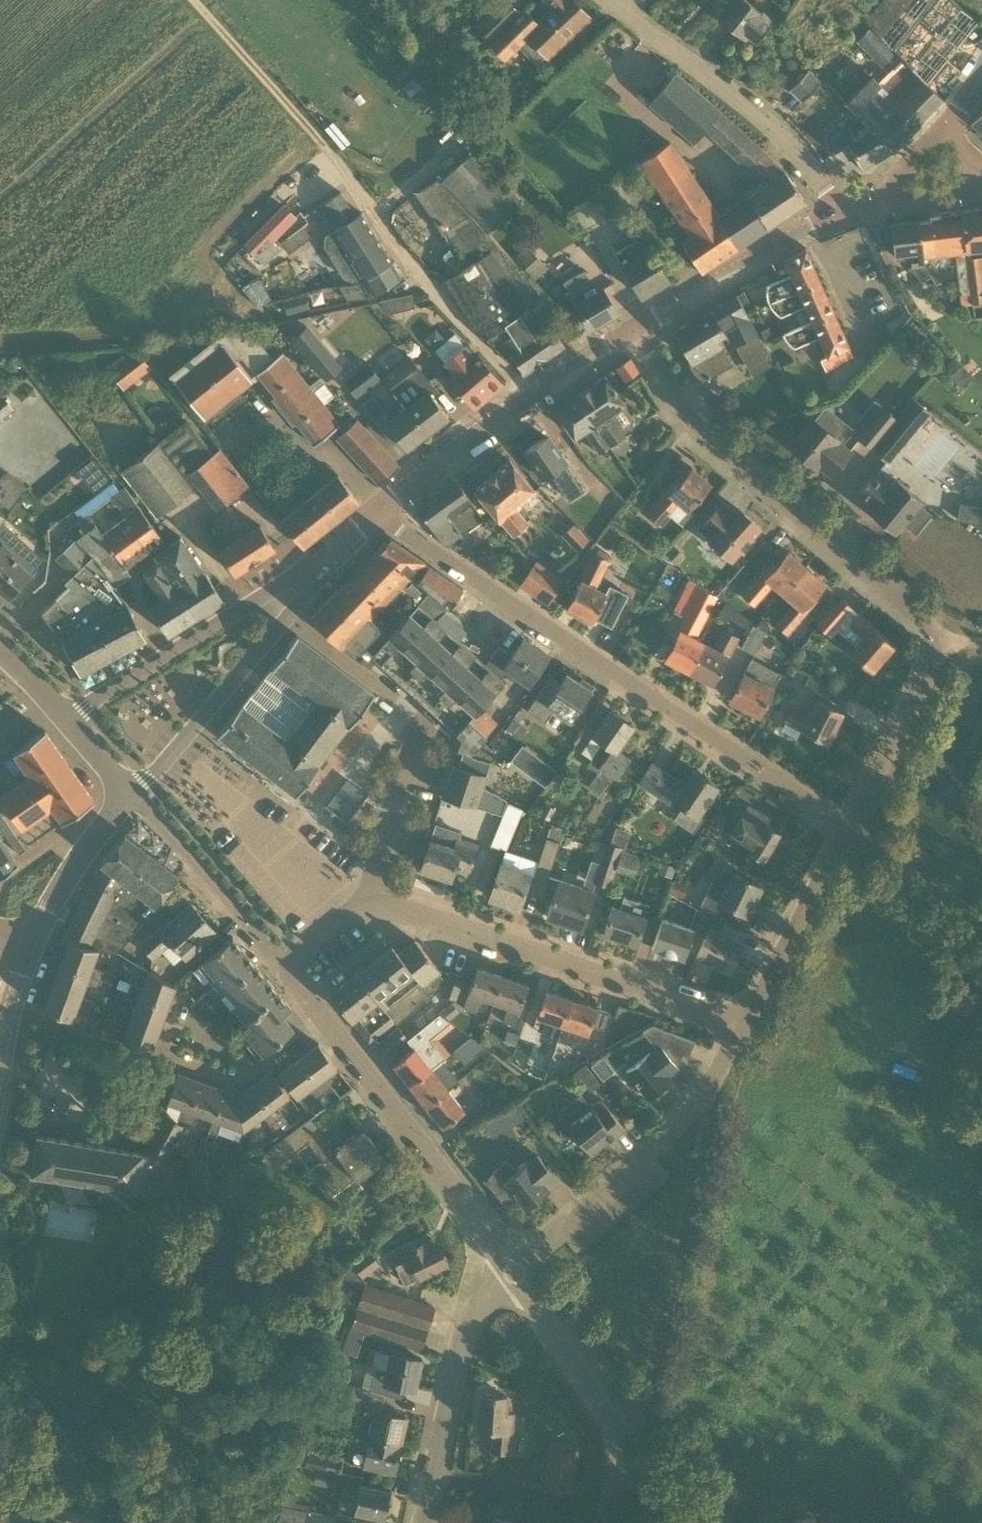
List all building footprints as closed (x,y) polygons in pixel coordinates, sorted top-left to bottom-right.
[(521,14),(508,0),(503,0),(476,26),(491,42),(521,14)] [(491,42),(498,49),(504,56),(515,45),(525,36),(547,59),(548,58),(569,38),(591,18),(579,7),(573,0),(544,0),(552,9),(537,23),(525,11),(521,14),(491,42)] [(720,20),(740,36),(742,37),(746,33),(749,36),(756,42),(772,24),(759,13),(760,12),(746,0),(736,0),(721,19),(720,20)] [(900,46),(913,36),(919,47),(938,35),(934,28),(942,22),(936,11),(949,4),(954,12),(970,4),(967,0),(865,0),(900,46)] [(618,24),(603,41),(622,57),(637,41),(618,24)] [(944,101),(927,84),(911,68),(887,92),(881,86),(883,84),(865,66),(852,79),(860,87),(845,101),(870,128),(893,152),(895,151),(894,150),(916,128),(917,129),(918,127),(943,102),(944,101)] [(801,102),(821,81),(809,69),(789,90),(801,102)] [(675,72),(650,102),(694,141),(705,129),(716,138),(740,161),(747,167),(750,165),(765,153),(737,127),(725,116),(720,111),(675,72)] [(457,75),(447,85),(458,96),(468,86),(457,75)] [(971,123),(981,132),(981,110),(971,123)] [(491,114),(483,122),(495,135),(503,127),(491,114)] [(891,151),(893,152),(870,128),(856,137),(850,126),(830,138),(833,152),(844,161),(853,156),(861,169),(891,151)] [(654,153),(639,163),(668,204),(680,223),(689,236),(681,242),(698,267),(696,268),(698,270),(700,269),(702,272),(739,247),(718,216),(696,184),(669,143),(654,153)] [(523,373),(564,345),(548,324),(542,329),(530,313),(549,299),(531,280),(511,260),(487,233),(519,202),(472,151),(439,182),(437,179),(416,193),(443,234),(447,231),(469,265),(446,280),(477,327),(482,334),(506,357),(510,354),(523,373)] [(743,200),(718,216),(739,247),(741,246),(746,242),(752,239),(768,228),(793,211),(806,203),(794,185),(785,171),(782,169),(776,162),(760,174),(762,176),(769,182),(760,188),(743,200)] [(340,192),(314,208),(330,233),(325,236),(324,247),(330,257),(340,260),(337,268),(344,278),(354,282),(362,277),(364,279),(364,280),(392,262),(371,228),(362,213),(356,217),(340,192)] [(289,198),(252,236),(263,247),(272,238),(279,245),(284,241),(277,234),(301,210),(289,198)] [(961,210),(965,252),(981,250),(981,207),(961,210)] [(394,219),(417,245),(429,234),(406,208),(394,219)] [(966,260),(965,252),(961,210),(928,214),(929,220),(922,221),(925,257),(955,254),(959,294),(970,293),(966,260)] [(890,223),(894,257),(910,255),(911,268),(924,267),(923,257),(925,257),(922,221),(919,221),(919,219),(890,223)] [(642,236),(628,244),(655,289),(669,281),(642,236)] [(628,244),(614,252),(641,297),(655,289),(628,244)] [(511,260),(531,280),(545,267),(526,246),(511,260)] [(785,260),(785,262),(791,275),(767,285),(768,294),(770,303),(820,280),(806,250),(807,249),(806,248),(785,260)] [(966,260),(970,293),(971,306),(981,304),(981,271),(981,258),(966,260)] [(357,284),(356,284),(364,298),(372,294),(373,295),(401,277),(392,262),(364,280),(357,284)] [(584,270),(563,283),(571,297),(585,320),(590,329),(600,323),(617,313),(602,289),(597,292),(592,284),(584,270)] [(812,321),(834,311),(820,280),(770,303),(775,310),(782,315),(805,304),(812,321)] [(743,291),(737,295),(742,306),(743,305),(749,302),(743,291)] [(414,307),(412,294),(379,301),(390,313),(414,307)] [(306,295),(283,301),(286,314),(309,308),(306,295)] [(743,305),(742,306),(737,295),(710,310),(674,331),(692,360),(688,362),(700,383),(732,365),(723,349),(724,349),(723,348),(731,343),(730,341),(732,340),(750,372),(770,360),(756,334),(758,333),(743,305)] [(854,356),(849,345),(834,311),(812,321),(784,334),(789,341),(796,347),(820,336),(828,356),(821,359),(826,371),(854,356)] [(342,367),(307,325),(291,339),(326,381),(342,367)] [(769,327),(761,330),(765,341),(773,338),(769,327)] [(222,342),(250,379),(257,374),(272,359),(248,329),(217,335),(213,339),(214,340),(216,339),(220,343),(222,342)] [(455,333),(433,351),(452,375),(448,378),(475,408),(503,384),(491,370),(477,355),(471,360),(461,348),(465,345),(455,333)] [(222,342),(220,343),(198,361),(221,392),(231,385),(236,391),(249,380),(250,381),(251,380),(250,379),(222,342)] [(151,368),(137,351),(125,360),(121,355),(106,367),(124,390),(151,368)] [(273,361),(257,374),(268,388),(275,396),(276,396),(286,408),(310,389),(307,386),(283,355),(282,353),(273,361)] [(793,356),(782,360),(785,369),(797,365),(793,356)] [(405,361),(383,379),(405,409),(425,434),(448,416),(434,398),(440,394),(431,382),(429,385),(416,368),(418,366),(411,357),(405,361)] [(630,357),(616,367),(617,369),(618,368),(624,378),(625,380),(639,370),(638,369),(637,369),(630,359),(631,359),(630,357)] [(221,392),(198,361),(197,361),(196,362),(174,380),(174,379),(172,381),(203,419),(205,418),(204,417),(217,406),(212,400),(221,392)] [(367,362),(343,381),(357,399),(379,382),(381,380),(367,362)] [(21,363),(11,372),(19,383),(30,375),(21,363)] [(960,386),(972,377),(963,365),(951,375),(960,386)] [(605,375),(576,395),(611,445),(610,446),(617,456),(637,443),(630,432),(626,435),(611,412),(624,403),(605,375)] [(338,424),(322,404),(333,396),(323,383),(318,377),(307,386),(310,389),(286,408),(296,421),(295,421),(313,444),(312,444),(313,446),(339,424),(338,423),(338,424)] [(29,403),(35,396),(33,388),(24,386),(17,392),(20,401),(29,403)] [(361,404),(374,420),(385,412),(372,395),(361,404)] [(610,446),(617,456),(610,446),(611,445),(576,395),(555,409),(574,437),(584,431),(599,454),(610,446)] [(12,409),(3,397),(0,400),(0,419),(12,409)] [(915,400),(873,451),(887,463),(929,412),(915,400)] [(852,431),(859,437),(872,448),(896,420),(875,403),(852,431)] [(385,414),(374,421),(392,444),(398,439),(406,449),(425,434),(405,409),(390,420),(385,414)] [(838,440),(813,419),(790,447),(815,468),(818,465),(831,476),(851,452),(838,441),(838,440)] [(156,518),(162,514),(197,486),(216,510),(248,485),(219,449),(212,454),(185,421),(150,448),(151,448),(120,472),(156,518)] [(558,455),(546,436),(525,451),(543,479),(551,474),(568,501),(569,501),(574,509),(588,500),(582,492),(583,491),(565,465),(567,463),(561,453),(558,455)] [(92,460),(78,471),(83,477),(88,474),(98,486),(107,479),(92,460)] [(381,460),(375,466),(386,478),(392,472),(381,460)] [(474,491),(500,522),(501,521),(514,536),(529,522),(524,517),(529,513),(522,504),(537,491),(510,460),(496,473),(495,472),(488,478),(489,479),(474,491)] [(380,483),(386,478),(375,466),(368,473),(379,484),(380,483)] [(689,509),(711,484),(691,467),(680,481),(677,478),(648,512),(663,525),(672,515),(669,513),(679,500),(689,509)] [(4,517),(26,490),(4,473),(0,479),(0,523),(4,517)] [(895,534),(903,524),(916,534),(932,514),(920,504),(922,501),(897,481),(892,487),(874,473),(856,494),(874,509),(871,514),(895,534)] [(337,474),(321,488),(343,514),(360,501),(337,474)] [(455,477),(416,505),(445,546),(461,534),(461,535),(484,518),(455,477)] [(321,488),(303,503),(324,530),(343,514),(321,488)] [(127,567),(165,542),(125,490),(65,531),(75,540),(92,556),(96,560),(114,586),(131,574),(127,567)] [(324,530),(303,503),(281,521),(293,536),(294,535),(303,546),(324,530)] [(709,518),(699,529),(709,538),(708,540),(732,562),(740,552),(743,554),(754,541),(751,538),(760,528),(746,515),(745,514),(737,507),(732,512),(722,503),(709,518)] [(574,523),(561,535),(577,551),(590,539),(574,523)] [(219,551),(234,572),(233,572),(235,575),(275,548),(274,546),(273,546),(260,525),(219,551)] [(204,571),(180,536),(153,555),(195,616),(208,608),(208,609),(223,599),(205,571),(204,571)] [(392,559),(408,573),(409,571),(448,608),(449,607),(450,608),(463,589),(443,575),(422,560),(416,556),(389,538),(375,552),(387,563),(392,559)] [(78,570),(81,568),(92,556),(75,540),(61,555),(78,570)] [(1,544),(0,545),(0,591),(8,599),(32,572),(1,544)] [(675,546),(667,555),(676,562),(683,553),(675,546)] [(581,580),(566,608),(592,622),(607,593),(595,587),(600,577),(605,567),(609,560),(611,556),(597,549),(595,553),(593,557),(590,563),(581,580)] [(773,584),(784,594),(806,568),(787,551),(775,565),(772,562),(742,596),(754,606),(773,584)] [(400,581),(408,573),(392,559),(387,563),(375,552),(341,588),(367,614),(363,618),(380,635),(413,599),(420,591),(411,582),(407,587),(400,581)] [(195,616),(153,555),(140,564),(163,598),(149,606),(168,635),(183,625),(182,624),(195,616)] [(126,603),(114,586),(96,560),(92,556),(81,568),(78,570),(65,583),(105,614),(107,615),(106,617),(125,652),(145,641),(147,640),(146,640),(147,639),(146,638),(126,603)] [(536,595),(552,572),(535,561),(520,585),(536,595)] [(787,635),(816,601),(813,598),(825,584),(806,568),(784,594),(795,603),(776,625),(787,635)] [(564,580),(552,572),(536,595),(548,603),(564,580)] [(674,611),(686,618),(664,659),(689,672),(704,642),(694,637),(716,596),(691,579),(674,611)] [(367,614),(341,588),(311,619),(339,646),(363,663),(370,655),(365,651),(380,635),(363,618),(367,614)] [(125,652),(106,617),(107,615),(105,614),(79,628),(56,597),(40,613),(61,640),(79,673),(79,674),(79,675),(80,675),(80,676),(82,675),(101,665),(124,652),(125,652)] [(824,618),(817,625),(828,635),(835,627),(856,645),(850,653),(870,671),(887,651),(894,644),(884,635),(873,626),(859,614),(858,615),(851,609),(851,608),(852,608),(842,600),(841,598),(833,607),(824,618)] [(413,599),(380,635),(365,651),(370,655),(461,738),(457,752),(472,757),(474,750),(487,736),(469,720),(504,681),(497,675),(485,664),(485,665),(413,599)] [(717,617),(727,623),(735,609),(725,602),(717,617)] [(755,626),(765,631),(766,631),(768,627),(768,622),(762,618),(758,623),(755,626)] [(754,654),(765,631),(755,626),(752,625),(741,648),(754,654)] [(715,648),(704,642),(689,672),(713,684),(739,636),(725,629),(715,648)] [(374,694),(297,635),(264,678),(265,679),(266,678),(278,687),(285,678),(316,701),(287,740),(242,705),(218,735),(296,795),(319,765),(318,764),(347,726),(349,727),(374,694)] [(548,656),(522,638),(511,655),(498,646),(485,664),(497,675),(503,666),(528,684),(548,656)] [(803,653),(803,666),(815,666),(815,653),(803,653)] [(738,683),(730,700),(758,714),(759,714),(760,712),(759,712),(777,677),(779,673),(762,664),(751,659),(738,683)] [(788,664),(782,676),(789,679),(794,667),(788,664)] [(580,682),(575,678),(567,673),(564,676),(560,683),(550,676),(527,710),(545,723),(554,709),(570,720),(593,686),(582,679),(580,682)] [(832,689),(809,676),(804,684),(828,697),(832,689)] [(802,729),(802,730),(826,743),(842,711),(818,697),(809,716),(792,707),(785,723),(786,721),(802,729)] [(596,773),(592,779),(587,786),(602,796),(614,778),(615,779),(628,760),(617,751),(634,726),(610,710),(593,736),(603,743),(586,767),(596,773)] [(516,721),(509,731),(517,737),(524,727),(516,721)] [(72,816),(94,801),(45,731),(23,746),(28,753),(18,760),(30,776),(7,793),(14,803),(7,807),(22,829),(52,808),(58,816),(68,809),(72,816)] [(480,759),(491,748),(482,740),(474,750),(473,753),(480,759)] [(557,771),(522,744),(510,760),(545,787),(557,771)] [(507,799),(482,787),(486,776),(453,765),(446,785),(453,787),(449,798),(502,815),(507,799)] [(839,767),(834,776),(846,783),(851,774),(839,767)] [(697,815),(717,787),(714,785),(715,783),(707,778),(706,779),(693,771),(683,785),(661,770),(648,788),(661,797),(664,793),(683,807),(673,820),(693,833),(703,818),(697,815)] [(328,774),(308,803),(330,819),(351,790),(328,774)] [(508,803),(490,843),(506,850),(521,817),(523,818),(526,811),(508,803)] [(546,803),(540,815),(549,820),(556,808),(546,803)] [(1,836),(4,834),(19,854),(25,849),(0,813),(0,834),(1,836)] [(741,815),(731,833),(739,838),(737,842),(750,849),(748,851),(763,860),(771,848),(780,832),(766,823),(749,813),(746,818),(741,815)] [(220,819),(209,826),(223,849),(234,843),(220,819)] [(505,850),(501,864),(490,898),(519,907),(524,890),(528,891),(527,893),(542,898),(549,876),(561,842),(565,828),(552,824),(547,837),(539,861),(505,850)] [(610,844),(621,848),(625,850),(631,832),(615,827),(610,844)] [(178,875),(124,834),(101,864),(62,942),(68,943),(99,949),(119,953),(178,875)] [(705,837),(701,841),(701,847),(705,850),(710,850),(714,846),(715,841),(710,837),(705,837)] [(3,875),(17,865),(17,864),(11,855),(0,838),(0,877),(3,875)] [(430,843),(421,869),(426,871),(425,873),(433,876),(434,874),(447,878),(450,879),(453,870),(467,874),(477,845),(466,841),(458,839),(456,838),(453,848),(431,840),(430,843)] [(608,886),(621,848),(610,844),(607,844),(595,882),(608,886)] [(688,858),(685,862),(682,865),(684,869),(688,870),(690,866),(691,864),(692,862),(693,862),(695,859),(694,856),(691,855),(688,858)] [(657,872),(672,877),(676,866),(660,861),(657,872)] [(713,880),(699,906),(721,918),(727,906),(746,915),(761,887),(733,873),(733,874),(719,867),(712,880),(713,880)] [(593,891),(549,876),(542,898),(552,901),(547,916),(581,928),(593,891)] [(685,899),(689,885),(675,880),(671,895),(685,899)] [(620,909),(613,907),(604,933),(636,944),(649,905),(624,897),(620,909)] [(170,918),(140,945),(153,958),(172,941),(185,955),(193,948),(203,962),(225,943),(213,930),(214,929),(191,904),(173,921),(170,918)] [(694,929),(661,918),(652,947),(684,958),(687,950),(696,953),(707,933),(694,929)] [(696,953),(696,954),(698,955),(699,954),(709,959),(711,960),(711,961),(729,971),(738,953),(742,945),(709,928),(709,930),(707,933),(696,953)] [(225,943),(203,962),(197,967),(213,987),(209,991),(209,990),(191,1005),(205,1022),(224,1007),(216,998),(219,995),(242,1023),(234,1029),(241,1038),(246,1034),(263,1054),(293,1029),(282,1015),(291,1007),(233,937),(225,943)] [(369,1040),(394,1021),(396,1024),(439,991),(443,979),(439,973),(440,972),(415,940),(399,954),(392,945),(331,994),(352,1020),(369,1040)] [(60,965),(100,980),(104,971),(92,966),(99,949),(68,943),(60,965)] [(342,964),(316,981),(321,988),(347,971),(342,964)] [(52,988),(80,998),(86,983),(98,987),(100,980),(60,965),(52,988)] [(503,976),(477,967),(463,1008),(475,1012),(480,997),(494,1001),(503,976)] [(142,987),(131,983),(119,978),(115,989),(127,993),(167,1008),(175,986),(149,970),(142,987)] [(456,999),(464,976),(450,971),(442,994),(456,999)] [(503,976),(494,1001),(508,1006),(503,1021),(514,1025),(528,985),(503,976)] [(45,1006),(44,1010),(46,1011),(84,1025),(87,1016),(75,1012),(80,998),(52,988),(45,1006)] [(545,990),(537,1016),(563,1024),(571,999),(545,990)] [(136,1003),(131,1019),(159,1030),(167,1008),(127,993),(125,999),(136,1003)] [(563,1024),(557,1039),(573,1045),(574,1040),(578,1029),(588,1032),(591,1025),(604,1029),(610,1012),(584,1003),(571,999),(563,1024)] [(451,1003),(445,1008),(451,1016),(458,1011),(451,1003)] [(438,1014),(408,1038),(414,1047),(393,1064),(410,1084),(431,1067),(442,1059),(444,1057),(426,1035),(446,1019),(438,1014)] [(114,1028),(111,1037),(128,1043),(151,1052),(158,1033),(159,1030),(131,1019),(126,1033),(114,1028)] [(679,1068),(678,1067),(683,1054),(689,1056),(695,1041),(654,1025),(643,1031),(656,1048),(651,1052),(650,1052),(626,1070),(648,1099),(672,1080),(669,1076),(679,1068)] [(408,1038),(402,1031),(398,1026),(378,1043),(388,1055),(408,1038)] [(518,1032),(507,1029),(504,1040),(515,1044),(518,1032)] [(469,1036),(462,1042),(474,1056),(485,1047),(477,1041),(469,1036)] [(75,1039),(74,1040),(66,1060),(108,1076),(117,1054),(75,1039)] [(319,1044),(299,1058),(324,1092),(325,1094),(332,1103),(339,1098),(324,1077),(336,1068),(319,1044)] [(601,1055),(589,1064),(601,1078),(613,1069),(601,1055)] [(286,1067),(279,1073),(297,1097),(310,1087),(313,1092),(317,1097),(324,1092),(299,1058),(286,1067)] [(431,1067),(410,1084),(418,1095),(427,1105),(448,1088),(444,1084),(443,1082),(454,1073),(442,1059),(431,1067)] [(585,1064),(575,1072),(583,1082),(593,1074),(585,1064)] [(255,1084),(251,1086),(269,1110),(277,1120),(280,1125),(281,1126),(285,1124),(288,1121),(284,1115),(277,1105),(281,1102),(289,1096),(275,1076),(271,1071),(255,1084)] [(174,1082),(167,1101),(168,1102),(182,1107),(178,1118),(183,1120),(198,1081),(178,1073),(175,1081),(174,1082)] [(199,1113),(208,1116),(218,1088),(198,1081),(183,1120),(195,1125),(199,1113)] [(239,1095),(238,1096),(244,1129),(263,1115),(270,1125),(277,1120),(269,1110),(251,1086),(239,1095)] [(218,1088),(208,1116),(214,1118),(209,1130),(210,1130),(206,1141),(214,1144),(218,1133),(222,1121),(244,1129),(238,1096),(218,1088)] [(444,1127),(465,1110),(448,1088),(427,1105),(444,1127)] [(325,1108),(332,1103),(325,1094),(319,1099),(325,1108)] [(561,1136),(574,1134),(589,1153),(607,1140),(609,1143),(625,1130),(600,1099),(591,1106),(581,1094),(557,1113),(561,1136)] [(516,1105),(503,1112),(511,1126),(524,1119),(516,1105)] [(31,1173),(162,1194),(168,1156),(180,1132),(184,1125),(182,1124),(166,1116),(153,1141),(143,1151),(37,1135),(31,1173)] [(386,1161),(375,1146),(362,1129),(335,1149),(312,1117),(260,1156),(271,1170),(308,1143),(321,1161),(308,1171),(328,1198),(355,1178),(358,1182),(386,1161)] [(494,1172),(484,1180),(486,1181),(496,1192),(503,1202),(505,1205),(518,1199),(526,1209),(536,1201),(545,1194),(550,1190),(547,1186),(556,1179),(538,1156),(537,1155),(537,1156),(528,1163),(502,1181),(494,1172)] [(223,1165),(216,1170),(221,1178),(229,1172),(223,1165)] [(405,1283),(419,1276),(447,1264),(437,1243),(435,1244),(431,1238),(392,1256),(398,1269),(405,1283)] [(357,1310),(359,1306),(369,1286),(361,1277),(377,1264),(368,1252),(339,1276),(328,1295),(357,1310)] [(369,1286),(359,1306),(427,1328),(434,1307),(369,1286)] [(359,1306),(357,1310),(350,1325),(420,1349),(427,1328),(359,1306)] [(331,1316),(326,1331),(335,1335),(341,1320),(331,1316)] [(376,1367),(371,1390),(387,1394),(396,1397),(402,1398),(404,1387),(414,1389),(420,1359),(391,1353),(388,1370),(376,1367)] [(334,1363),(331,1376),(348,1381),(352,1368),(334,1363)] [(359,1404),(363,1388),(362,1388),(331,1380),(326,1395),(359,1404)] [(478,1429),(493,1430),(491,1452),(509,1453),(511,1431),(513,1414),(505,1414),(507,1397),(481,1395),(478,1429)] [(359,1404),(352,1434),(371,1438),(400,1444),(405,1417),(393,1415),(394,1410),(359,1403),(359,1404)] [(352,1434),(346,1462),(394,1471),(396,1462),(400,1444),(371,1438),(352,1434)] [(339,1474),(339,1472),(341,1461),(307,1455),(305,1467),(339,1474)] [(575,1462),(549,1458),(545,1490),(571,1493),(575,1462)] [(337,1481),(342,1482),(336,1512),(354,1515),(355,1512),(385,1518),(385,1515),(388,1514),(389,1508),(387,1506),(390,1492),(360,1486),(362,1476),(339,1472),(339,1474),(337,1481)] [(294,1507),(295,1502),(297,1493),(285,1490),(282,1505),(294,1507)] [(67,1517),(87,1522),(104,1522),(108,1510),(54,1494),(47,1522),(66,1522),(67,1517)] [(295,1502),(294,1507),(309,1510),(310,1505),(295,1502)] [(309,1510),(294,1507),(282,1505),(279,1520),(296,1522),(307,1522),(309,1510)]
